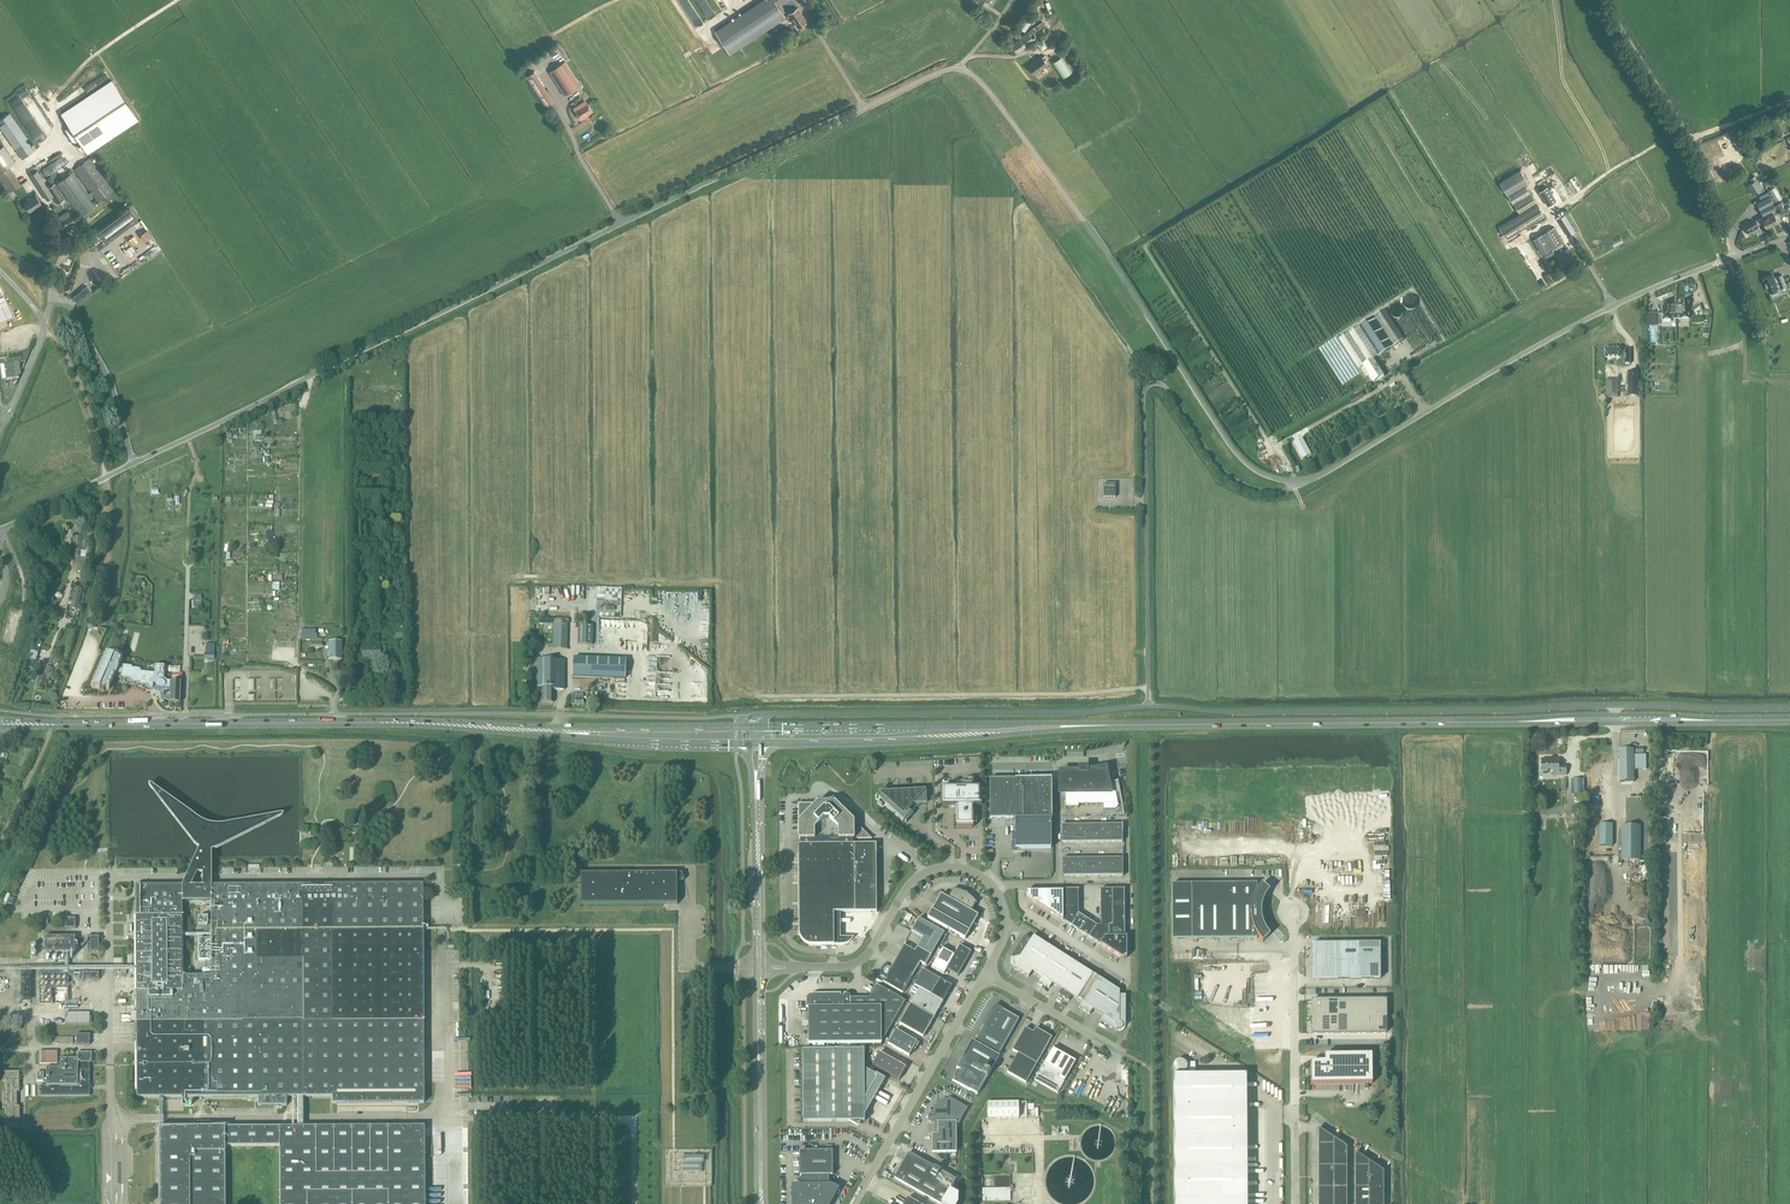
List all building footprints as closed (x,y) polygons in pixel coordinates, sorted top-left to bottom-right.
[(706,0),(697,0),(708,19),(715,15),(706,0)] [(730,53),(780,20),(780,19),(785,16),(775,0),(764,0),(716,32),(730,53)] [(727,7),(723,0),(716,0),(722,10),(727,7)] [(798,27),(807,21),(798,7),(788,14),(789,15),(786,17),(789,21),(792,19),(798,27)] [(1025,32),(1032,21),(1027,17),(1019,27),(1025,32)] [(1017,40),(1012,44),(1018,52),(1049,30),(1042,22),(1022,36),(1019,32),(1014,35),(1017,40)] [(1044,37),(1037,43),(1042,50),(1049,45),(1044,37)] [(1035,74),(1047,64),(1045,61),(1047,59),(1045,55),(1042,57),(1041,56),(1029,66),(1035,74)] [(1052,63),(1063,78),(1073,71),(1063,56),(1052,63)] [(565,95),(581,85),(565,62),(550,72),(565,95)] [(526,76),(546,107),(555,101),(535,71),(526,76)] [(65,130),(74,143),(79,139),(87,152),(138,118),(112,80),(62,114),(70,126),(65,130)] [(32,103),(36,101),(28,90),(20,95),(27,106),(29,104),(30,106),(33,104),(32,103)] [(586,115),(593,111),(588,103),(576,110),(581,119),(586,116),(586,115)] [(35,150),(9,113),(0,120),(0,126),(23,159),(35,150)] [(1737,129),(1729,132),(1740,153),(1747,149),(1737,129)] [(14,161),(3,145),(0,148),(0,171),(8,165),(14,161)] [(90,195),(93,193),(98,201),(103,197),(106,202),(111,199),(107,194),(113,190),(89,158),(74,169),(91,191),(89,193),(73,171),(57,183),(81,216),(97,204),(90,195)] [(8,165),(0,171),(0,179),(9,192),(21,183),(8,165)] [(55,183),(48,187),(37,170),(30,175),(47,200),(52,196),(57,204),(64,198),(55,183)] [(1508,195),(1529,182),(1521,170),(1500,182),(1508,195)] [(1753,195),(1764,188),(1758,179),(1755,176),(1750,179),(1753,182),(1747,186),(1753,195)] [(1513,204),(1531,193),(1526,185),(1508,195),(1513,204)] [(1548,186),(1539,191),(1548,206),(1557,201),(1548,186)] [(1772,188),(1768,190),(1775,204),(1776,204),(1780,202),(1772,188)] [(1756,197),(1758,202),(1757,202),(1764,216),(1777,209),(1770,196),(1768,192),(1756,197)] [(1520,213),(1537,203),(1532,194),(1515,204),(1520,213)] [(30,211),(41,203),(36,195),(24,203),(30,211)] [(1776,204),(1779,211),(1781,216),(1788,213),(1789,218),(1789,200),(1784,203),(1783,201),(1780,202),(1776,204)] [(1541,224),(1548,221),(1538,204),(1512,219),(1520,232),(1539,220),(1541,224)] [(99,248),(137,219),(128,207),(90,236),(99,248)] [(75,222),(70,213),(68,210),(65,212),(56,218),(58,221),(64,229),(75,222)] [(1575,232),(1564,215),(1558,219),(1568,236),(1575,232)] [(1767,229),(1778,224),(1778,223),(1774,215),(1763,220),(1767,229)] [(134,223),(148,243),(155,238),(141,218),(134,223)] [(1750,235),(1761,229),(1757,222),(1746,228),(1750,235)] [(1543,234),(1552,248),(1563,241),(1554,227),(1543,234)] [(1551,249),(1542,234),(1534,239),(1543,254),(1551,249)] [(1622,238),(1613,242),(1615,246),(1624,242),(1622,238)] [(1563,267),(1574,259),(1569,251),(1558,258),(1563,267)] [(1773,274),(1764,278),(1769,291),(1770,291),(1771,294),(1778,291),(1777,288),(1781,286),(1781,287),(1786,285),(1782,275),(1777,277),(1774,278),(1773,274)] [(77,303),(92,291),(87,285),(72,297),(77,303)] [(3,297),(0,298),(0,321),(11,316),(3,297)] [(1676,314),(1676,319),(1681,319),(1681,320),(1690,320),(1690,302),(1681,302),(1681,305),(1676,305),(1676,314)] [(1402,311),(1402,310),(1402,309),(1402,308),(1401,306),(1400,305),(1400,304),(1398,303),(1396,303),(1395,303),(1393,303),(1392,303),(1390,305),(1389,306),(1388,307),(1388,309),(1387,310),(1387,311),(1388,313),(1389,314),(1389,315),(1390,316),(1392,317),(1395,318),(1396,318),(1398,317),(1399,316),(1400,316),(1402,314),(1402,312),(1402,311)] [(1676,319),(1676,314),(1676,305),(1671,305),(1671,303),(1663,303),(1663,321),(1671,321),(1671,319),(1676,319)] [(1384,310),(1374,317),(1339,340),(1358,370),(1359,370),(1365,380),(1369,377),(1374,383),(1384,377),(1373,360),(1393,347),(1404,341),(1384,310)] [(1612,347),(1612,357),(1627,357),(1627,361),(1631,361),(1631,363),(1635,363),(1635,350),(1631,350),(1631,351),(1627,351),(1627,347),(1612,347)] [(22,352),(22,357),(6,359),(7,364),(5,364),(7,379),(18,378),(17,375),(20,375),(19,363),(22,362),(25,362),(30,351),(22,352)] [(1635,367),(1635,391),(1643,391),(1643,367),(1635,367)] [(1607,398),(1624,398),(1624,379),(1607,379),(1607,398)] [(1313,454),(1306,441),(1297,445),(1305,458),(1313,454)] [(270,463),(270,457),(273,457),(273,450),(267,450),(267,453),(263,453),(264,463),(270,463)] [(1115,498),(1115,484),(1103,484),(1103,497),(1115,498)] [(85,552),(79,552),(80,537),(73,536),(72,544),(71,544),(71,548),(72,548),(72,556),(75,556),(75,563),(78,563),(78,572),(81,572),(81,582),(87,583),(87,563),(85,563),(85,552)] [(390,581),(390,589),(401,588),(401,580),(390,581)] [(80,610),(81,606),(78,605),(81,588),(75,587),(72,604),(73,604),(72,609),(80,610)] [(193,595),(193,607),(201,607),(201,595),(193,595)] [(568,649),(569,623),(553,622),(553,649),(568,649)] [(592,645),(593,626),(578,625),(578,644),(592,645)] [(302,640),(316,640),(316,629),(302,629),(302,640)] [(405,630),(394,631),(394,643),(406,642),(405,630)] [(329,641),(329,647),(329,660),(341,660),(341,641),(329,641)] [(379,659),(379,647),(359,647),(359,652),(362,652),(362,658),(373,658),(373,659),(379,659)] [(35,662),(39,654),(32,651),(29,660),(35,662)] [(155,664),(154,674),(140,672),(140,671),(131,670),(131,668),(122,666),(119,665),(123,657),(114,653),(113,656),(105,652),(91,685),(104,691),(105,688),(108,690),(115,675),(117,676),(119,678),(120,679),(121,680),(122,681),(123,682),(125,683),(126,684),(128,684),(129,685),(131,685),(132,685),(135,685),(136,686),(137,686),(139,687),(141,688),(144,689),(145,690),(147,690),(147,691),(148,691),(149,691),(150,691),(151,691),(152,691),(154,690),(155,691),(159,693),(161,693),(160,694),(160,695),(160,696),(160,697),(161,697),(161,698),(161,699),(162,699),(162,700),(163,701),(163,702),(164,702),(163,701),(165,700),(166,701),(168,701),(169,701),(169,703),(179,703),(180,700),(180,682),(170,682),(166,682),(166,681),(165,680),(164,680),(165,665),(155,664)] [(574,658),(573,676),(625,678),(626,660),(574,658)] [(541,687),(547,687),(553,687),(553,690),(564,690),(564,661),(554,661),(554,659),(537,659),(537,682),(532,682),(532,687),(541,687)] [(39,675),(36,687),(43,689),(44,684),(46,685),(47,680),(49,679),(52,675),(52,674),(53,670),(51,669),(51,668),(46,666),(45,671),(42,670),(42,673),(41,673),(40,676),(39,675)] [(553,702),(553,690),(553,687),(547,687),(541,687),(541,702),(553,702)] [(572,704),(583,704),(583,697),(583,693),(576,693),(576,695),(572,695),(572,704)] [(1634,749),(1619,750),(1619,751),(1620,771),(1620,782),(1621,782),(1634,782),(1634,773),(1634,771),(1634,749)] [(1554,775),(1566,775),(1566,766),(1559,766),(1559,759),(1542,759),(1542,772),(1548,772),(1548,768),(1554,768),(1554,775)] [(1124,814),(1118,781),(1107,783),(1105,773),(1087,773),(1087,772),(1086,772),(1086,773),(1060,773),(1060,784),(1060,794),(1065,794),(1065,808),(1078,808),(1078,805),(1103,805),(1103,810),(1115,810),(1118,807),(1122,806),(1123,814),(1124,814)] [(1050,779),(989,779),(990,819),(1015,819),(1015,849),(1051,849),(1051,818),(1050,779)] [(962,781),(961,782),(956,785),(956,786),(955,786),(954,786),(954,787),(955,787),(955,786),(955,791),(949,791),(949,790),(941,790),(941,805),(956,805),(956,828),(973,828),(973,805),(981,805),(980,790),(973,790),(973,780),(968,780),(967,780),(966,780),(965,780),(963,781),(962,781)] [(212,825),(210,825),(208,824),(206,824),(205,823),(203,823),(202,822),(200,821),(198,820),(150,786),(150,785),(149,785),(148,785),(148,786),(148,787),(150,789),(153,793),(164,807),(190,841),(195,846),(198,848),(194,859),(181,886),(135,886),(136,1098),(258,1097),(258,1106),(286,1106),(286,1097),(332,1097),(332,1104),(423,1103),(423,1082),(423,985),(422,887),(422,884),(302,885),(211,886),(211,858),(211,851),(213,851),(216,850),(218,849),(221,848),(224,846),(281,817),(283,816),(283,815),(282,815),(278,815),(255,820),(224,825),(222,826),(220,826),(219,826),(217,826),(215,826),(214,826),(212,825)] [(906,823),(906,822),(903,820),(910,813),(907,811),(914,803),(925,802),(925,790),(895,792),(895,793),(888,793),(884,790),(878,797),(876,795),(876,796),(878,797),(876,799),(877,799),(878,798),(904,821),(903,822),(903,823),(904,821),(906,823)] [(819,803),(818,802),(816,803),(798,803),(799,821),(798,822),(798,839),(800,839),(800,845),(799,845),(799,932),(799,933),(799,934),(800,935),(800,936),(800,937),(801,938),(801,939),(802,939),(802,940),(803,941),(804,942),(805,943),(806,943),(808,944),(809,945),(810,945),(811,945),(812,945),(842,945),(843,945),(844,945),(844,944),(846,944),(847,943),(848,943),(849,943),(849,942),(850,942),(851,941),(852,939),(853,939),(853,938),(854,937),(854,936),(855,935),(855,934),(855,933),(855,932),(855,931),(834,931),(834,912),(876,912),(877,912),(876,844),(853,844),(853,839),(872,839),(872,838),(871,838),(834,802),(833,803),(831,801),(830,800),(828,799),(827,799),(826,799),(825,799),(824,799),(823,800),(822,801),(821,801),(820,802),(819,803)] [(1062,834),(1074,834),(1074,825),(1061,825),(1062,834)] [(1074,834),(1086,834),(1086,825),(1074,825),(1074,834)] [(1086,834),(1098,834),(1098,825),(1086,825),(1086,834)] [(1098,834),(1110,833),(1110,825),(1098,825),(1098,834)] [(1110,833),(1122,833),(1122,825),(1110,825),(1110,833)] [(1599,825),(1599,847),(1612,847),(1612,826),(1599,825)] [(1640,860),(1640,826),(1623,826),(1622,860),(1640,860)] [(1585,837),(1598,838),(1598,828),(1585,827),(1585,837)] [(1098,834),(1098,842),(1110,842),(1110,833),(1098,834)] [(1122,833),(1110,833),(1110,842),(1122,842),(1122,833)] [(1074,842),(1074,834),(1062,834),(1062,842),(1074,842)] [(1086,834),(1074,834),(1074,842),(1086,842),(1086,834)] [(1086,834),(1086,842),(1098,842),(1098,834),(1086,834)] [(1086,859),(1086,867),(1098,867),(1098,858),(1086,859)] [(1098,858),(1098,867),(1110,867),(1110,858),(1098,858)] [(1110,858),(1110,867),(1122,867),(1122,858),(1110,858)] [(1074,867),(1074,859),(1062,859),(1062,867),(1074,867)] [(1074,859),(1074,867),(1086,867),(1086,859),(1074,859)] [(1074,867),(1062,867),(1062,876),(1074,876),(1074,867)] [(1086,867),(1074,867),(1074,876),(1086,876),(1086,867)] [(1098,867),(1086,867),(1086,876),(1098,876),(1098,867)] [(1110,867),(1098,867),(1098,876),(1110,876),(1110,867)] [(1122,867),(1110,867),(1110,876),(1123,876),(1122,867)] [(581,905),(666,904),(677,904),(677,882),(684,880),(682,873),(581,873),(581,886),(581,905)] [(1257,939),(1257,937),(1258,937),(1259,939),(1261,941),(1263,942),(1262,942),(1268,936),(1266,934),(1264,932),(1264,931),(1262,928),(1264,927),(1263,925),(1263,923),(1262,921),(1262,918),(1261,917),(1261,915),(1261,912),(1261,911),(1261,908),(1262,905),(1263,902),(1264,900),(1265,897),(1266,895),(1268,893),(1270,891),(1262,884),(1262,883),(1260,885),(1259,887),(1258,889),(1257,888),(1257,884),(1172,884),(1172,940),(1257,939)] [(1062,902),(1078,902),(1078,890),(1079,890),(1079,889),(1061,890),(1062,890),(1062,891),(1062,902)] [(1112,901),(1112,889),(1100,889),(1100,902),(1112,901)] [(1112,889),(1112,901),(1124,901),(1124,889),(1125,889),(1112,889)] [(928,918),(965,940),(969,933),(969,932),(969,931),(978,916),(971,912),(975,904),(976,904),(977,904),(973,899),(968,895),(963,892),(958,891),(952,890),(952,891),(948,899),(941,895),(932,911),(931,912),(928,918)] [(1063,921),(1062,902),(1062,891),(1050,892),(1051,913),(1063,921)] [(1038,905),(1038,892),(1026,892),(1030,892),(1028,898),(1028,899),(1038,905)] [(1038,892),(1038,905),(1051,913),(1050,892),(1038,892)] [(15,900),(9,897),(6,903),(12,906),(15,900)] [(1112,901),(1100,902),(1100,914),(1112,913),(1112,901)] [(1124,901),(1112,901),(1112,913),(1124,913),(1124,901)] [(1078,902),(1062,902),(1063,921),(1071,926),(1078,914),(1078,902)] [(1100,926),(1109,925),(1112,925),(1112,913),(1100,914),(1100,925),(1100,926)] [(1112,925),(1124,925),(1124,913),(1112,913),(1112,925)] [(1078,914),(1071,926),(1080,931),(1087,919),(1078,914)] [(75,918),(65,918),(65,928),(75,928),(75,918)] [(944,933),(918,919),(911,932),(923,938),(915,952),(904,945),(899,953),(919,965),(920,962),(926,965),(931,956),(944,933)] [(1089,937),(1097,925),(1087,919),(1080,931),(1089,937)] [(1097,925),(1089,937),(1100,945),(1105,938),(1109,938),(1109,925),(1100,926),(1100,925),(1097,925)] [(1124,925),(1112,925),(1109,925),(1109,938),(1126,938),(1126,937),(1124,937),(1124,925)] [(1032,971),(1048,945),(1033,936),(1031,940),(1025,936),(1011,957),(1013,959),(1013,960),(1012,962),(1013,963),(1014,964),(1015,965),(1013,967),(1028,977),(1032,971)] [(44,952),(64,952),(75,952),(75,937),(44,937),(44,952)] [(87,952),(99,952),(99,937),(87,937),(87,952)] [(1126,953),(1126,958),(1126,938),(1109,938),(1105,938),(1100,945),(1120,957),(1126,953)] [(1379,944),(1312,944),(1313,980),(1380,979),(1379,944)] [(1043,985),(1062,954),(1048,945),(1032,971),(1042,977),(1039,982),(1043,985)] [(960,946),(954,955),(953,958),(964,964),(971,952),(960,946)] [(944,975),(947,970),(958,976),(964,964),(953,958),(954,955),(942,948),(931,968),(944,975)] [(885,965),(877,979),(903,993),(916,970),(919,965),(899,953),(891,968),(885,965)] [(1062,954),(1043,985),(1049,989),(1052,984),(1061,989),(1077,964),(1062,954)] [(1077,964),(1061,989),(1062,990),(1058,995),(1069,1001),(1072,996),(1075,999),(1091,973),(1077,964)] [(913,986),(914,986),(943,1002),(952,987),(922,970),(913,986)] [(27,994),(33,994),(30,971),(20,972),(23,998),(28,997),(27,994)] [(1075,999),(1082,1003),(1079,1008),(1087,1013),(1106,982),(1091,973),(1075,999)] [(1106,982),(1087,1013),(1090,1015),(1093,1010),(1103,1016),(1104,1017),(1119,993),(1119,991),(1106,982)] [(905,1001),(876,985),(869,998),(850,998),(850,995),(849,994),(846,994),(844,994),(844,996),(841,996),(841,994),(812,994),(812,995),(810,995),(807,999),(807,1000),(806,1000),(806,1008),(808,1008),(808,1012),(807,1014),(807,1020),(807,1026),(807,1032),(808,1036),(808,1044),(881,1043),(881,1042),(882,1042),(905,1001)] [(943,1002),(914,986),(911,991),(916,994),(910,1005),(934,1018),(943,1002)] [(1123,1027),(1123,1026),(1125,1026),(1125,995),(1119,995),(1119,993),(1104,1017),(1103,1016),(1100,1021),(1116,1031),(1117,1029),(1118,1030),(1119,1030),(1120,1030),(1121,1029),(1122,1029),(1122,1028),(1123,1028),(1123,1027)] [(1336,1000),(1328,1001),(1328,1017),(1337,1017),(1336,1000)] [(1345,1000),(1336,1000),(1337,1017),(1345,1017),(1345,1000)] [(1353,1000),(1345,1000),(1345,1017),(1353,1017),(1353,1000)] [(1361,1000),(1353,1000),(1353,1017),(1361,1017),(1361,1000)] [(1369,1000),(1361,1000),(1361,1017),(1369,1017),(1369,1000)] [(1377,1000),(1369,1000),(1369,1017),(1377,1017),(1377,1000)] [(1386,1000),(1377,1000),(1377,1017),(1386,1017),(1386,1000)] [(1320,1001),(1312,1001),(1312,1017),(1320,1017),(1320,1001)] [(1328,1001),(1320,1001),(1320,1017),(1328,1017),(1328,1001)] [(934,1018),(910,1005),(899,1024),(923,1037),(934,1018)] [(998,1056),(1019,1019),(1003,1010),(1004,1009),(995,1005),(983,1026),(983,1027),(975,1042),(972,1041),(963,1056),(990,1072),(999,1056),(998,1056)] [(64,1013),(64,1023),(64,1025),(89,1024),(89,1013),(64,1013)] [(1320,1017),(1312,1017),(1312,1033),(1320,1033),(1320,1017)] [(1328,1017),(1320,1017),(1320,1033),(1328,1033),(1328,1017)] [(1337,1017),(1328,1017),(1328,1033),(1337,1033),(1337,1017)] [(1345,1017),(1337,1017),(1337,1033),(1345,1033),(1345,1017)] [(1353,1017),(1345,1017),(1345,1033),(1353,1033),(1353,1017)] [(1361,1017),(1353,1017),(1353,1033),(1361,1033),(1361,1017)] [(1369,1017),(1361,1017),(1361,1033),(1369,1033),(1369,1017)] [(1377,1017),(1369,1017),(1369,1033),(1377,1033),(1377,1017)] [(1386,1017),(1377,1017),(1377,1033),(1386,1033),(1386,1017)] [(1012,1051),(1018,1054),(1007,1073),(1026,1084),(1052,1038),(1035,1029),(1033,1033),(1025,1028),(1012,1051)] [(914,1052),(919,1044),(896,1030),(888,1044),(909,1056),(912,1051),(914,1052)] [(76,1034),(76,1045),(89,1045),(89,1034),(76,1034)] [(1058,1093),(1066,1079),(1076,1062),(1052,1048),(1034,1080),(1058,1093)] [(864,1050),(803,1050),(803,1122),(850,1121),(853,1115),(861,1119),(861,1121),(865,1121),(865,1115),(864,1115),(863,1114),(883,1078),(864,1068),(864,1050)] [(39,1064),(57,1064),(57,1052),(39,1052),(39,1064)] [(46,1085),(40,1086),(40,1096),(90,1096),(90,1089),(90,1085),(90,1066),(90,1065),(90,1064),(90,1062),(91,1062),(91,1053),(91,1052),(77,1052),(77,1053),(77,1057),(77,1059),(60,1059),(60,1068),(46,1068),(46,1085)] [(879,1053),(872,1066),(898,1080),(906,1068),(879,1053)] [(1310,1072),(1308,1072),(1308,1076),(1310,1076),(1311,1085),(1353,1084),(1358,1084),(1364,1084),(1364,1090),(1368,1090),(1367,1084),(1371,1084),(1372,1084),(1371,1055),(1324,1056),(1324,1062),(1310,1062),(1310,1063),(1310,1072)] [(977,1095),(990,1072),(963,1056),(956,1068),(958,1070),(952,1080),(977,1095)] [(1195,1075),(1195,1062),(1188,1062),(1188,1075),(1173,1075),(1174,1203),(1247,1203),(1246,1075),(1195,1075)] [(5,1127),(19,1126),(20,1126),(19,1118),(21,1118),(21,1117),(19,1117),(19,1109),(21,1109),(19,1109),(19,1106),(17,1106),(17,1092),(19,1092),(19,1089),(20,1089),(19,1089),(19,1080),(20,1080),(19,1080),(19,1071),(4,1071),(5,1080),(3,1080),(3,1081),(6,1080),(6,1092),(3,1092),(3,1106),(6,1106),(6,1117),(4,1117),(4,1118),(5,1118),(5,1127)] [(932,1153),(956,1152),(956,1128),(968,1108),(954,1100),(952,1099),(951,1099),(949,1099),(947,1099),(946,1099),(944,1099),(943,1100),(941,1100),(940,1101),(939,1102),(938,1103),(937,1103),(937,1104),(936,1105),(936,1106),(935,1107),(935,1108),(935,1109),(934,1110),(934,1111),(934,1112),(934,1116),(931,1116),(931,1121),(934,1122),(934,1134),(932,1134),(932,1153)] [(988,1102),(988,1118),(1019,1118),(1018,1102),(988,1102)] [(424,1126),(210,1127),(210,1122),(197,1122),(197,1127),(158,1128),(158,1203),(225,1203),(225,1146),(279,1146),(279,1203),(425,1203),(425,1163),(424,1163),(424,1126)] [(1346,1147),(1318,1129),(1318,1203),(1346,1203),(1346,1147)] [(833,1175),(832,1145),(826,1145),(826,1151),(800,1151),(800,1176),(801,1176),(801,1187),(794,1187),(794,1203),(828,1203),(833,1195),(832,1194),(834,1191),(829,1188),(829,1175),(833,1175)] [(708,1153),(672,1153),(669,1153),(669,1182),(707,1182),(708,1153)] [(894,1178),(939,1203),(958,1203),(958,1195),(950,1190),(956,1180),(954,1179),(908,1153),(894,1178)] [(1355,1203),(1383,1203),(1383,1172),(1355,1153),(1355,1203)]
